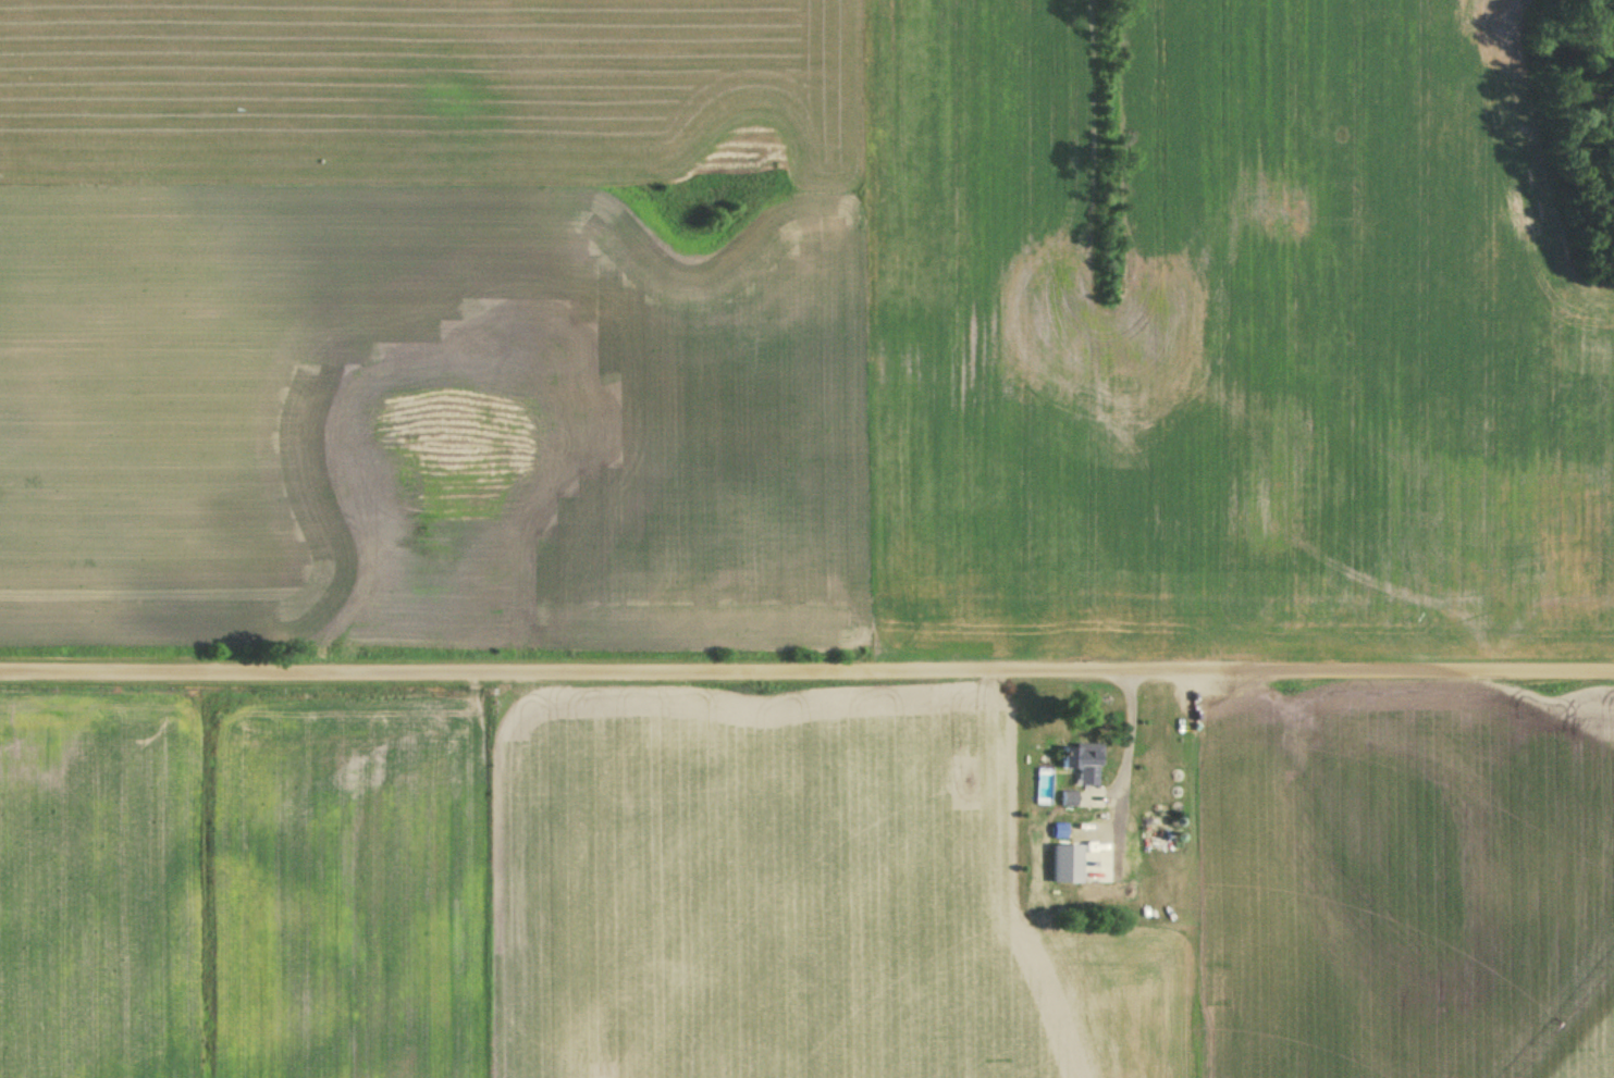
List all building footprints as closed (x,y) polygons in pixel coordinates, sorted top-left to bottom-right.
[(1060,771),(1076,771),(1076,786),(1099,787),(1099,745),(1060,745),(1060,771)]
